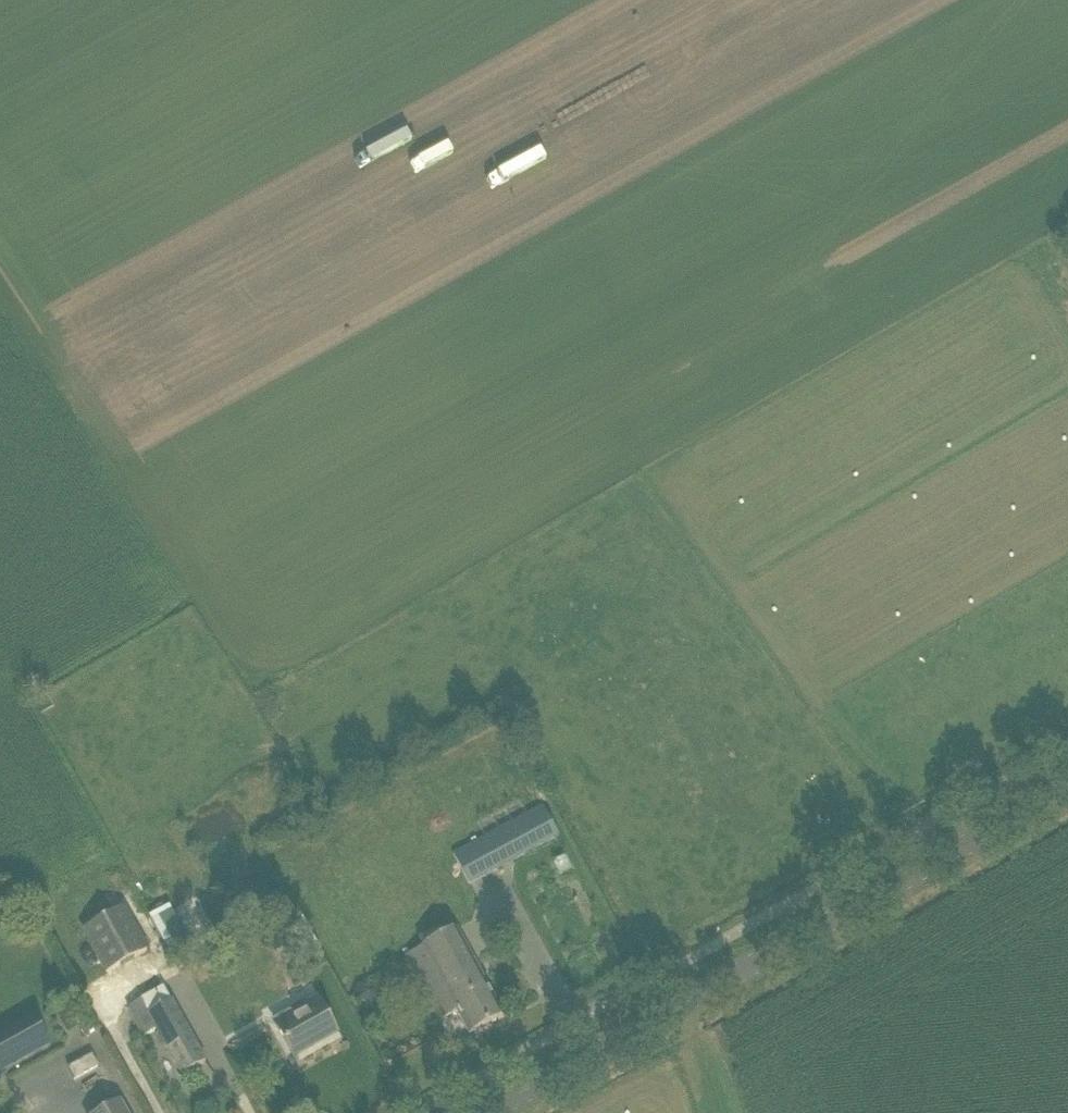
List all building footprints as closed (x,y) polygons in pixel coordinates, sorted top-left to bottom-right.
[(560,837),(543,805),(487,835),(504,867),(560,837)] [(200,895),(155,912),(171,956),(217,939),(200,895)] [(123,907),(83,930),(107,973),(147,950),(123,907)] [(418,939),(423,947),(443,936),(439,928),(418,939)] [(504,1017),(494,998),(456,929),(443,936),(423,947),(405,956),(440,1020),(456,1011),(459,1016),(469,1036),(504,1017)] [(163,987),(140,1000),(148,1014),(147,1014),(149,1017),(136,1024),(143,1037),(156,1030),(171,1056),(182,1075),(205,1062),(194,1043),(171,1001),(163,987)] [(31,993),(3,1006),(12,1025),(0,1031),(0,1063),(5,1072),(57,1048),(31,993)] [(278,1028),(283,1038),(294,1057),(335,1034),(317,1000),(291,1014),(294,1019),(278,1028)] [(67,1010),(57,1016),(66,1033),(77,1028),(67,1010)] [(97,1066),(91,1054),(68,1066),(75,1078),(97,1066)] [(103,1112),(124,1112),(119,1104),(103,1112)]
